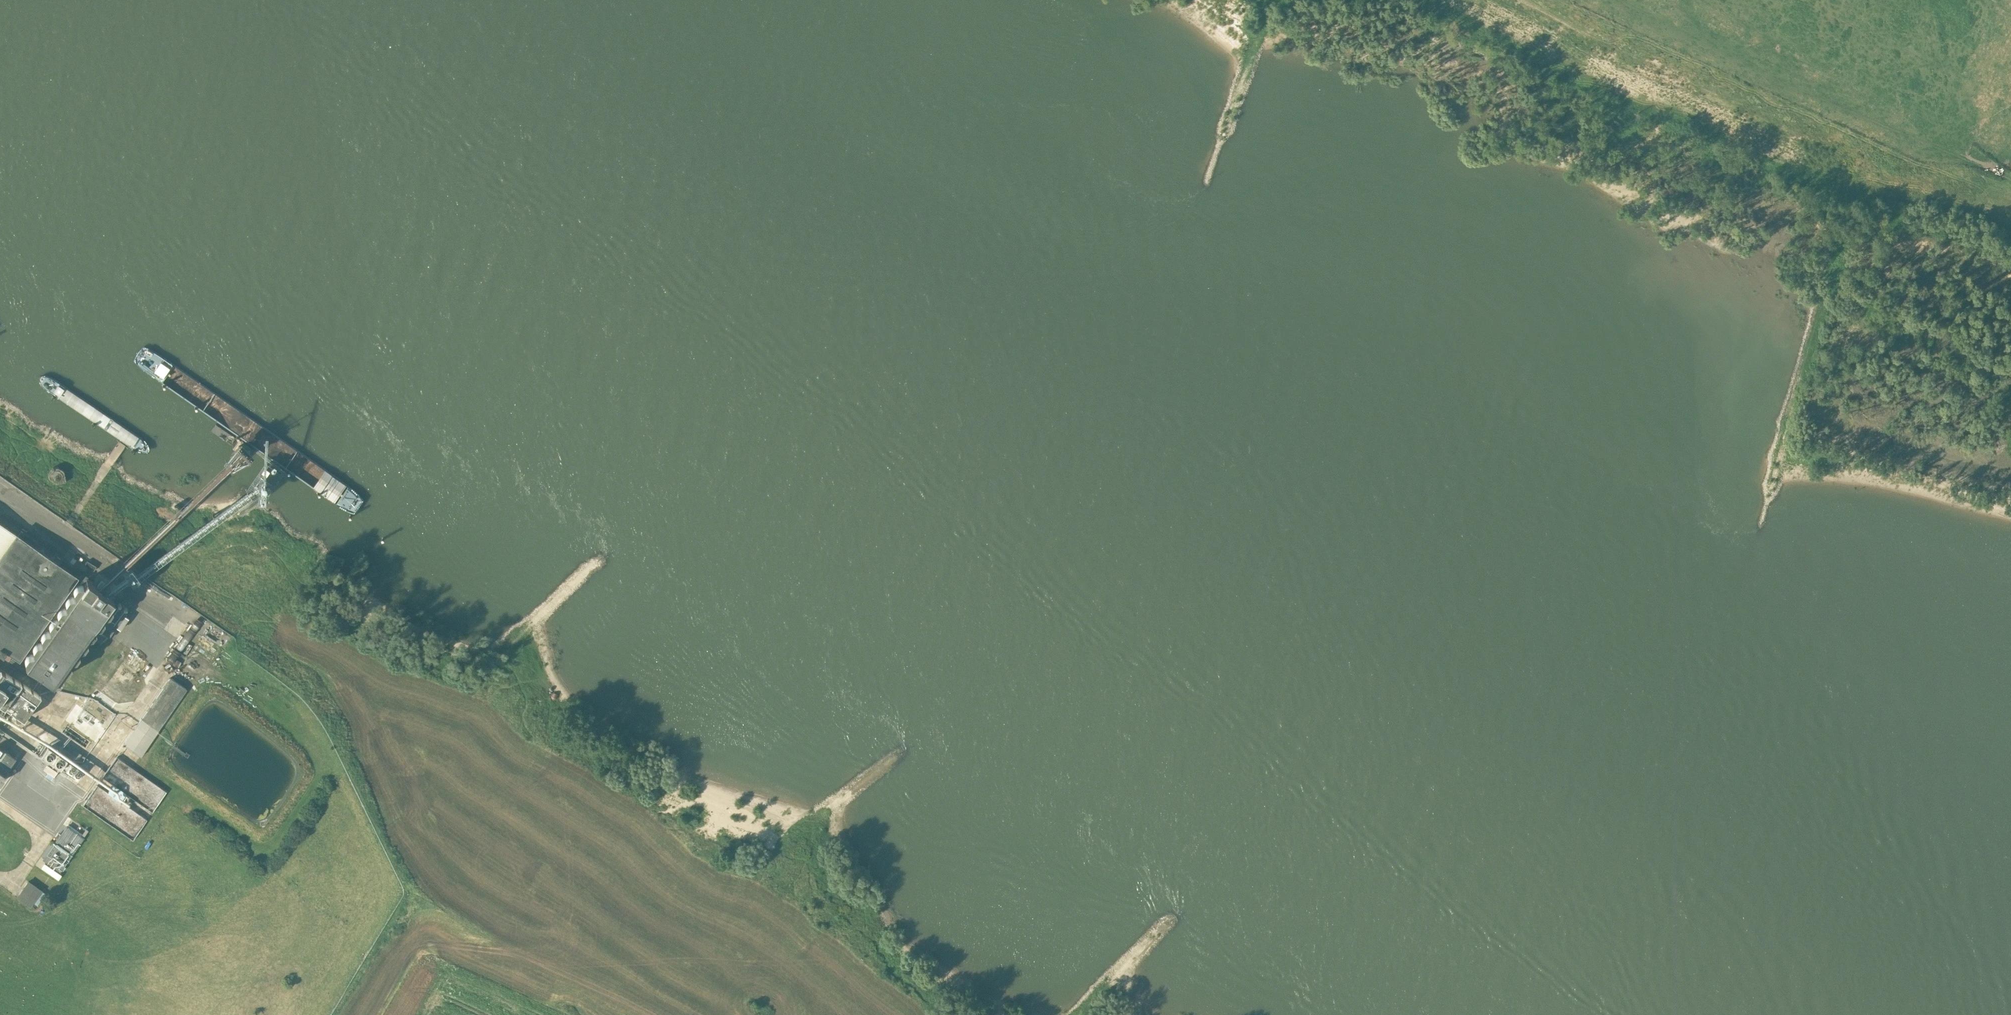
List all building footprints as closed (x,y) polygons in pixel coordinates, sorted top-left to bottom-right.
[(6,656),(52,688),(96,626),(107,634),(125,607),(0,520),(0,643),(2,645),(0,647),(0,666),(6,656)] [(21,724),(39,699),(0,672),(0,710),(21,724)] [(187,688),(169,676),(124,743),(141,754),(187,688)] [(168,789),(115,753),(82,803),(135,839),(168,789)] [(67,823),(44,859),(64,871),(86,834),(67,823)] [(43,868),(60,879),(64,874),(47,862),(43,868)] [(29,877),(20,892),(34,900),(43,885),(29,877)]
